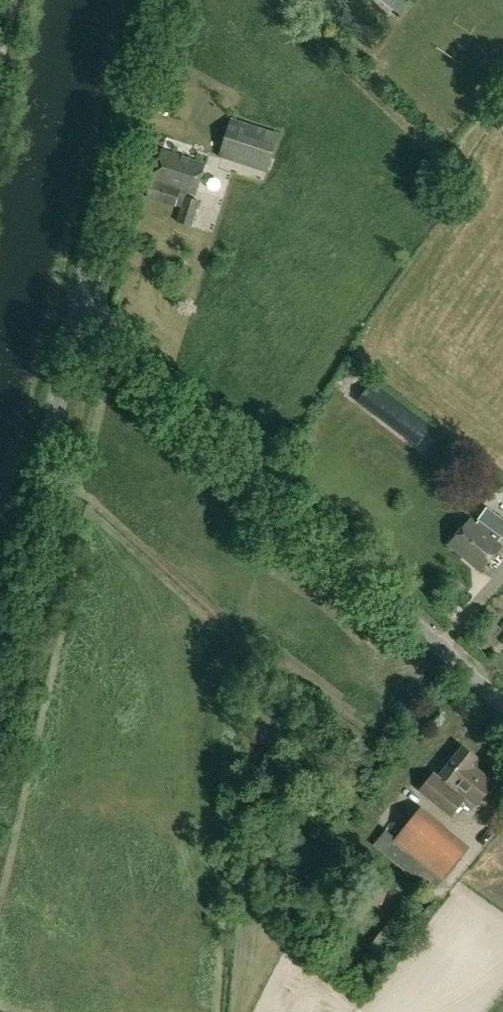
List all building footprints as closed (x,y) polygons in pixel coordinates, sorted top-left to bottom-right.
[(231,119),(218,157),(266,173),(279,134),(231,119)] [(176,223),(191,228),(199,201),(186,197),(187,193),(195,195),(205,164),(162,150),(147,197),(181,208),(176,223)] [(357,403),(374,415),(380,406),(422,440),(432,427),(372,382),(357,403)] [(449,544),(480,570),(501,545),(471,520),(449,544)] [(476,769),(469,765),(475,757),(463,748),(441,774),(459,791),(476,805),(494,784),(476,769)] [(418,792),(451,818),(466,799),(433,773),(418,792)] [(421,807),(395,838),(385,830),(373,845),(432,893),(470,847),(421,807)] [(370,878),(362,897),(381,906),(389,886),(370,878)]
